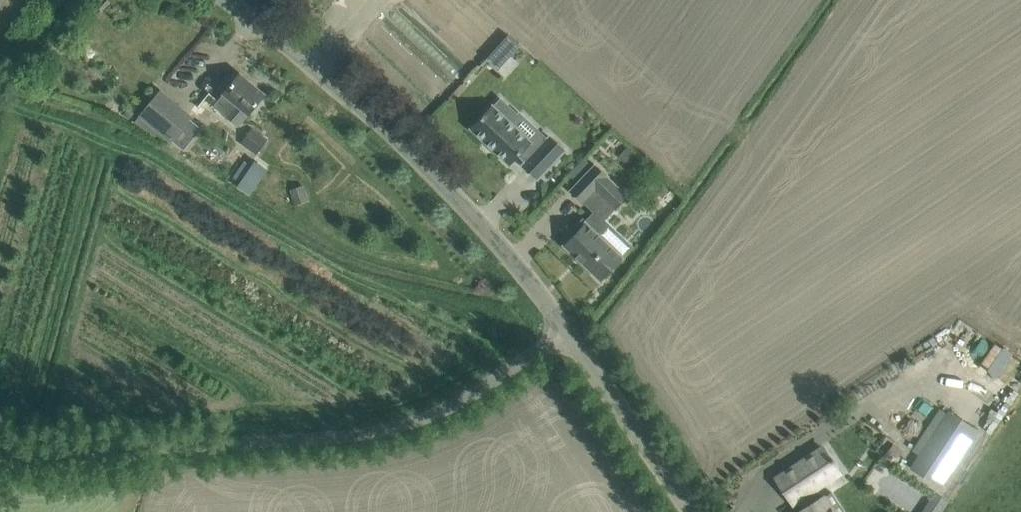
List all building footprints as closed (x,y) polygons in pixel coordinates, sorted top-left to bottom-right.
[(508,34),(497,47),(508,57),(520,44),(508,34)] [(224,93),(214,105),(238,125),(251,110),(264,95),(239,74),(227,90),(224,93)] [(159,91),(140,114),(160,131),(172,141),(183,150),(192,139),(181,130),(190,119),(192,117),(159,91)] [(493,105),(471,128),(509,164),(519,154),(526,161),(523,164),(538,178),(565,150),(550,136),(548,138),(537,149),(530,142),(531,141),(511,122),(518,114),(501,99),(494,106),(493,105)] [(267,139),(250,127),(240,142),(257,154),(267,139)] [(628,148),(620,156),(626,161),(633,153),(628,148)] [(236,185),(249,194),(267,169),(254,159),(251,164),(244,159),(232,176),(239,181),(236,185)] [(588,162),(585,159),(570,175),(573,178),(588,162)] [(571,191),(583,203),(584,201),(595,212),(586,222),(583,220),(574,229),(576,231),(563,245),(601,281),(623,258),(598,234),(605,227),(598,219),(612,205),(616,209),(628,196),(607,177),(608,176),(596,164),(571,191)] [(304,185),(290,189),(295,205),(309,201),(304,185)] [(934,435),(912,469),(942,488),(977,433),(947,414),(934,435)] [(776,478),(793,503),(796,501),(803,511),(801,511),(833,511),(823,497),(819,500),(812,490),(839,472),(832,461),(834,460),(832,458),(830,459),(823,448),(776,478)] [(887,453),(884,458),(894,465),(899,456),(900,455),(890,449),(887,453)] [(947,501),(935,493),(922,511),(940,511),(947,501)]
